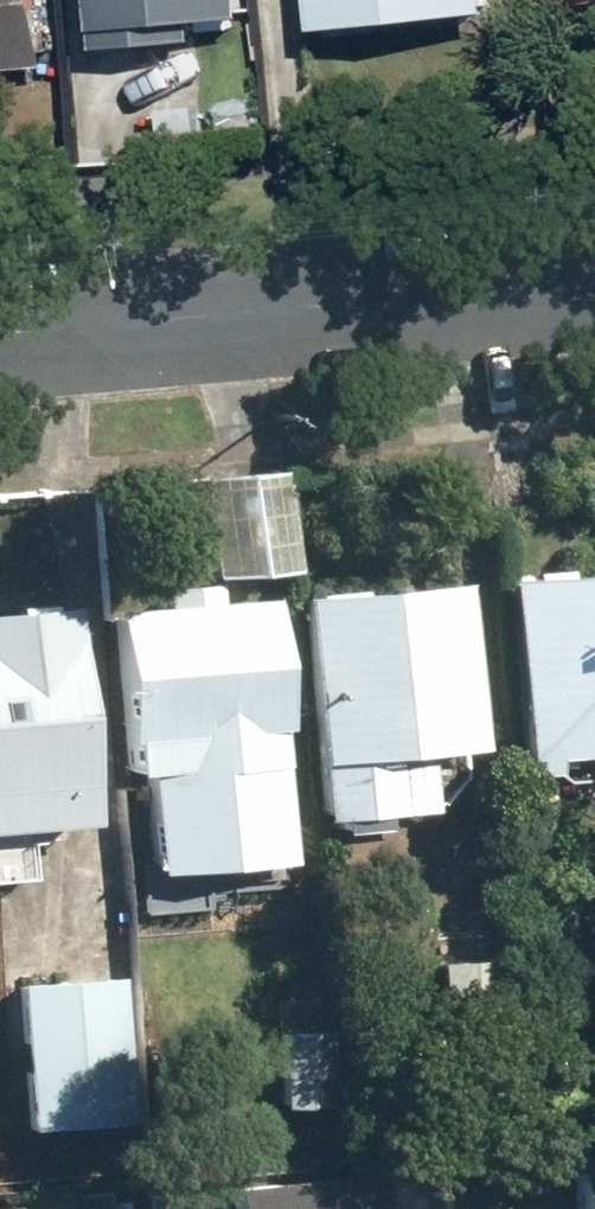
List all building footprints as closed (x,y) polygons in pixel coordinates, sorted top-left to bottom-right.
[(42,0),(0,0),(0,67),(48,63),(42,0)] [(219,0),(92,0),(94,42),(221,36),(219,0)] [(494,0),(314,0),(317,27),(495,6),(494,0)] [(282,468),(194,475),(202,577),(290,570),(282,468)] [(499,576),(514,759),(594,752),(594,569),(499,576)] [(457,582),(293,597),(313,816),(391,809),(386,752),(472,744),(457,582)] [(273,595),(105,608),(118,773),(156,770),(163,858),(293,847),(273,595)] [(0,611),(0,825),(88,819),(73,606),(0,611)] [(497,957),(435,959),(439,1053),(501,1050),(497,957)] [(107,975),(12,984),(26,1128),(121,1119),(107,975)] [(326,1019),(278,1020),(280,1103),(327,1102),(326,1019)] [(570,1153),(575,1208),(594,1208),(594,1151),(570,1153)] [(227,1185),(230,1208),(372,1208),(369,1172),(227,1185)] [(140,1183),(141,1208),(186,1208),(184,1180),(140,1183)] [(62,1184),(64,1208),(108,1208),(107,1181),(62,1184)]
